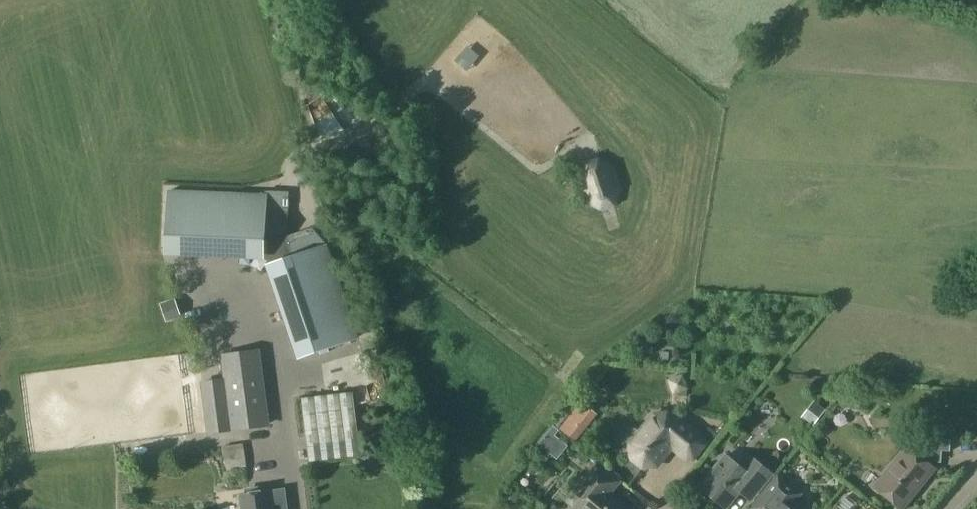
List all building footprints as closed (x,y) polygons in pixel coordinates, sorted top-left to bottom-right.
[(265,194),(169,190),(167,251),(262,255),(262,252),(269,252),(273,264),(271,265),(301,356),(319,350),(321,354),(329,351),(327,347),(358,336),(328,246),(294,257),(286,236),(263,235),(265,194)] [(208,432),(269,424),(260,351),(220,356),(223,379),(202,382),(208,432)] [(360,456),(353,391),(302,397),(309,461),(360,456)] [(567,441),(585,419),(569,406),(551,429),(567,441)] [(678,420),(668,413),(654,414),(630,443),(631,456),(643,466),(657,464),(672,445),(687,458),(694,457),(705,444),(705,438),(680,418),(678,420)] [(539,480),(565,447),(544,429),(526,451),(536,459),(527,470),(539,480)] [(921,437),(912,448),(908,446),(874,487),(901,508),(935,468),(930,464),(933,461),(940,462),(941,450),(949,450),(950,439),(921,437)] [(701,487),(726,507),(738,492),(751,502),(775,474),(751,454),(741,466),(727,455),(701,487)] [(622,480),(596,459),(578,482),(591,491),(580,505),(585,508),(627,508),(629,507),(612,493),(622,480)] [(749,508),(791,508),(790,508),(803,493),(778,472),(749,508)] [(242,494),(244,508),(287,508),(284,489),(271,491),(242,494)]
